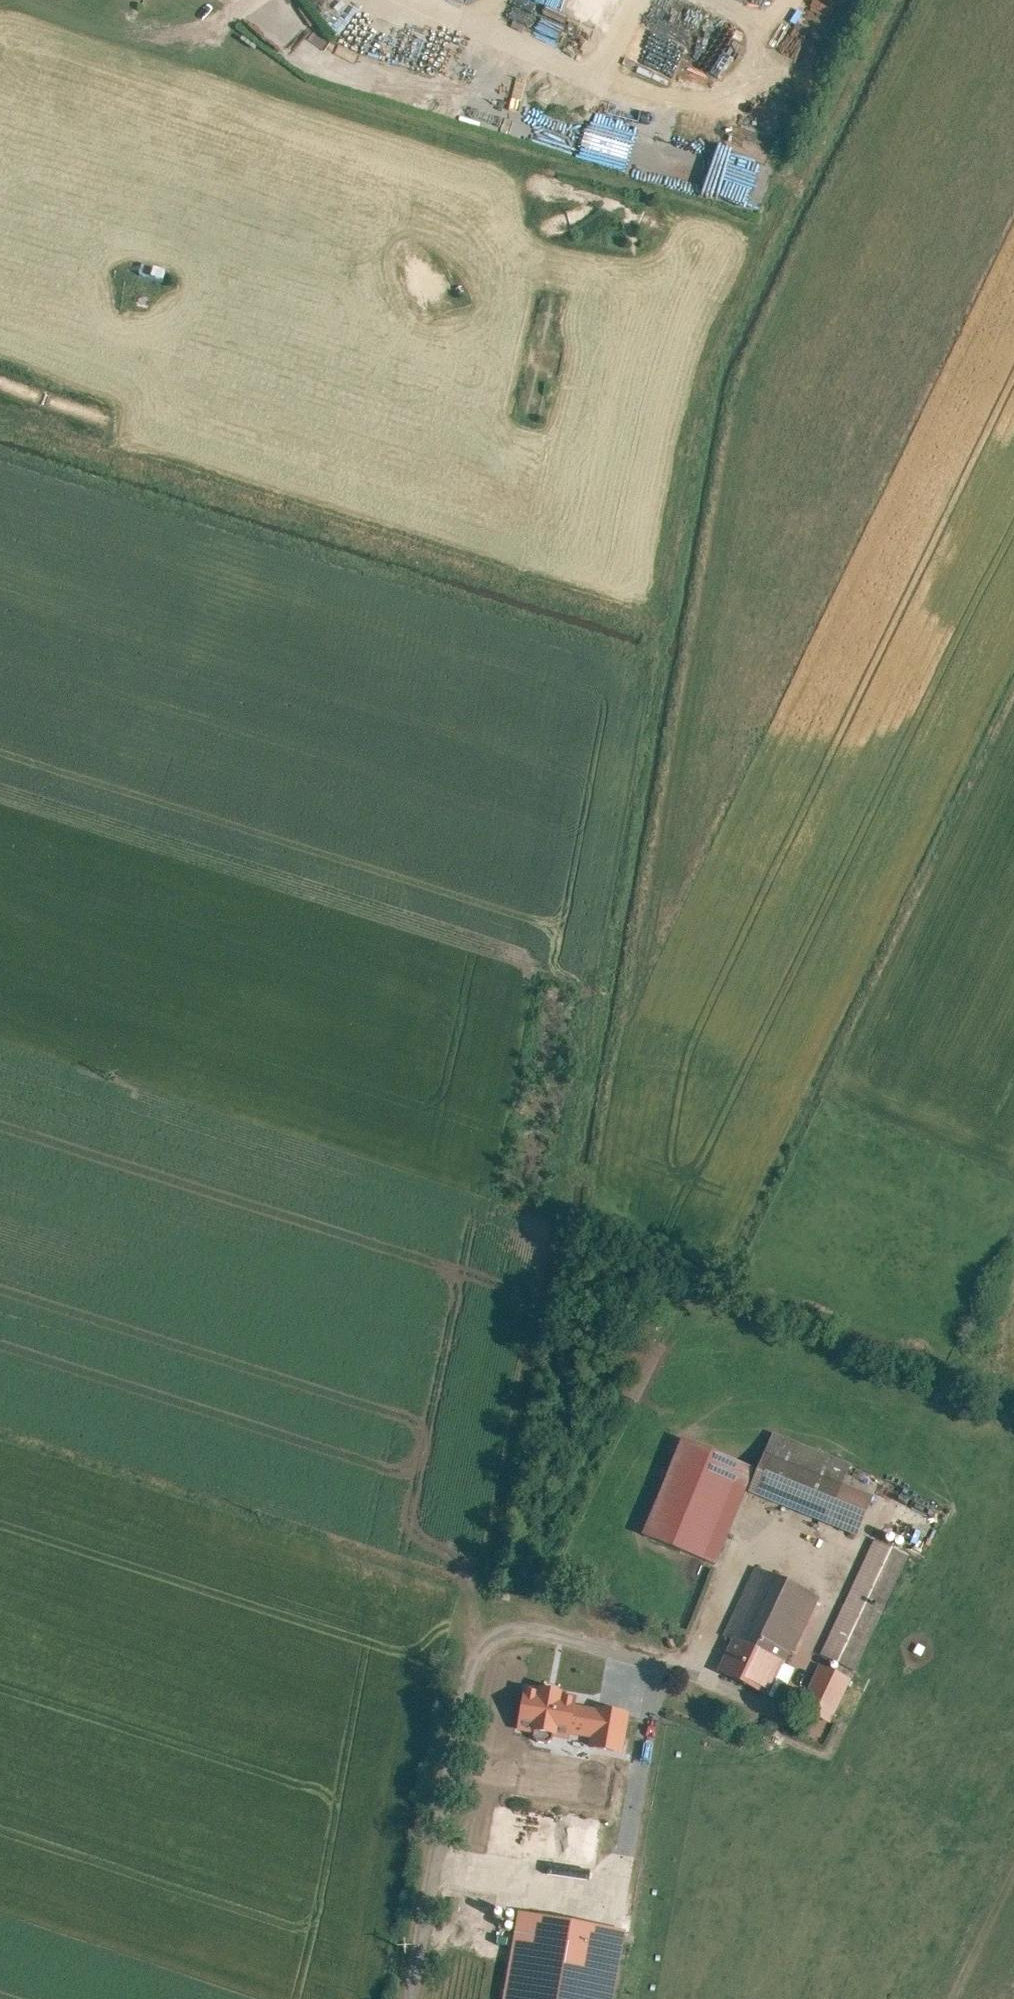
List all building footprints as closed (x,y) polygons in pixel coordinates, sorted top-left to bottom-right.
[(771,1430),(755,1468),(746,1491),(857,1536),(872,1497),(842,1485),(852,1463),(771,1430)] [(755,1468),(680,1437),(640,1535),(715,1566),(746,1491),(755,1468)] [(909,1556),(874,1540),(819,1656),(855,1672),(909,1556)] [(820,1597),(753,1566),(719,1637),(728,1641),(713,1673),(768,1699),(791,1651),(793,1653),(820,1597)] [(850,1679),(818,1664),(797,1709),(829,1724),(850,1679)]
